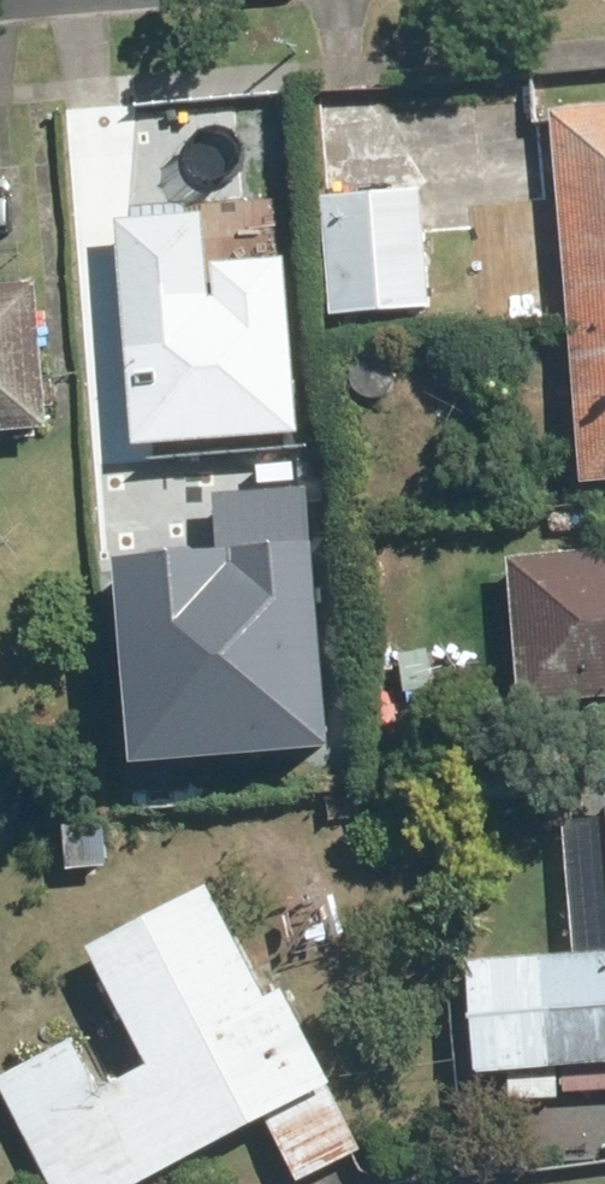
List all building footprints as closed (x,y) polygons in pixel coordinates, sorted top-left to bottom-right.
[(546,113),(578,485),(604,482),(604,108),(546,113)] [(420,189),(322,197),(331,314),(430,306),(420,189)] [(118,219),(133,444),(297,434),(289,307),(210,312),(204,214),(118,219)] [(49,427),(36,280),(0,283),(0,431),(49,427)] [(131,565),(145,764),(341,750),(323,487),(218,494),(222,559),(131,565)] [(503,558),(515,707),(604,700),(604,550),(503,558)] [(0,1071),(0,1092),(49,1183),(133,1183),(258,1119),(291,1182),(362,1145),(280,988),(263,997),(205,886),(86,948),(146,1062),(97,1088),(69,1035),(0,1071)] [(541,956),(549,1065),(604,1060),(604,951),(541,956)]
